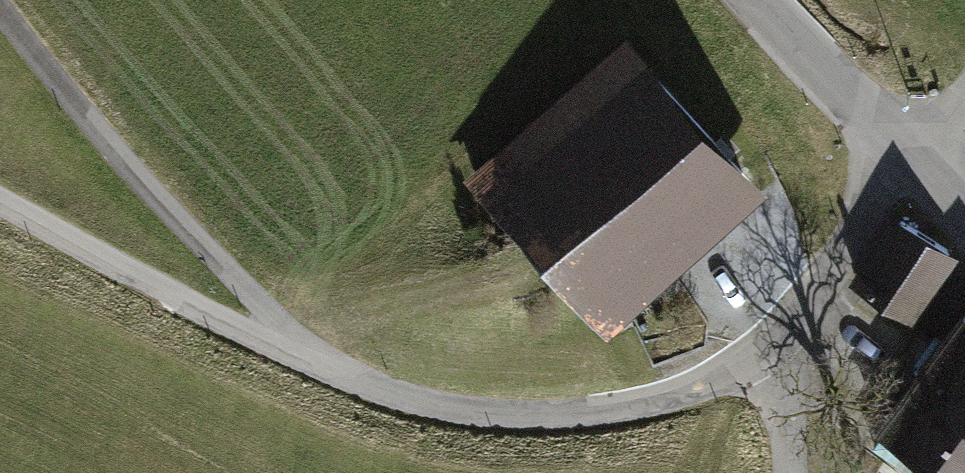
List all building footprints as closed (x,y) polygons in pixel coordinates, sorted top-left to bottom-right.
[(624,26),(462,176),(607,330),(622,316),(766,184),(743,158),(624,26)] [(893,210),(849,279),(916,323),(960,256),(893,210)] [(876,425),(942,472),(964,472),(964,308),(959,304),(876,425)]
